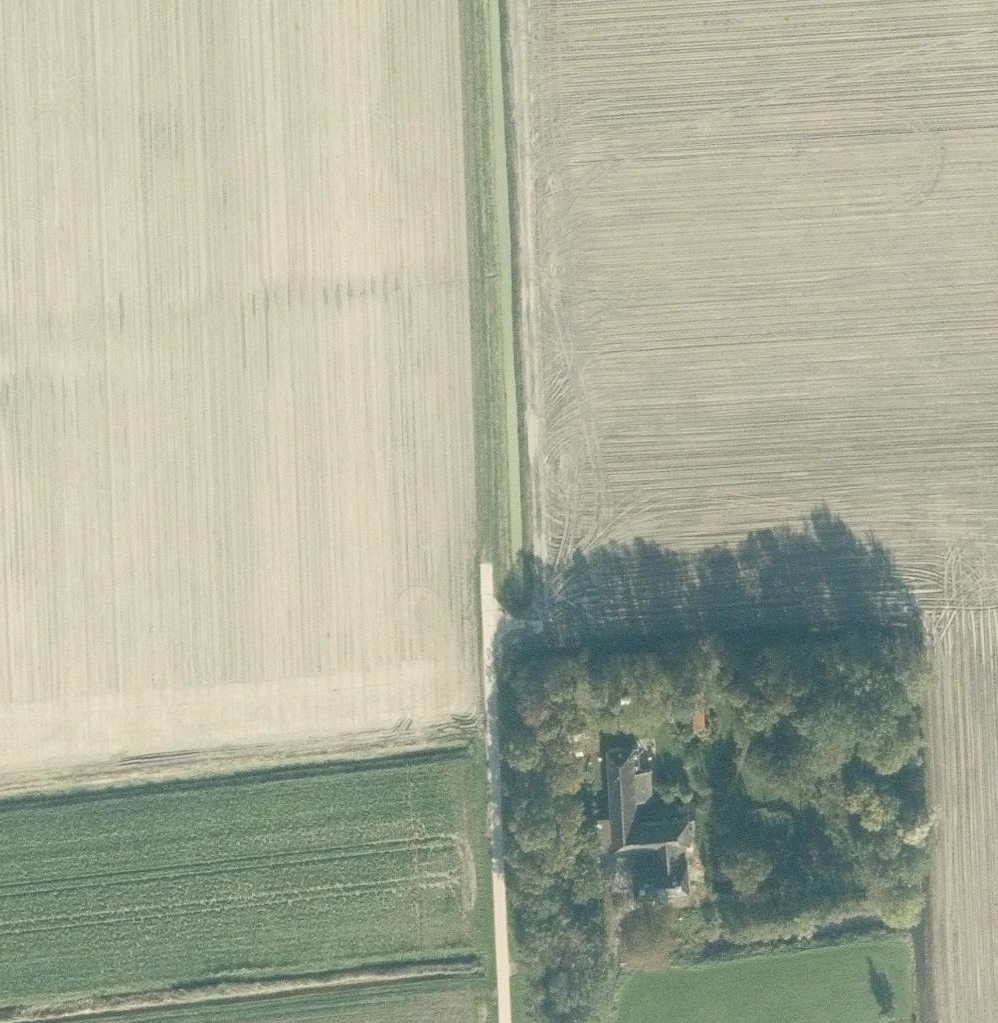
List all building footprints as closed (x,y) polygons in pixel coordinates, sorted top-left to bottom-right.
[(704,732),(704,724),(702,686),(683,686),(685,733),(704,732)] [(651,768),(636,768),(634,744),(607,746),(610,806),(638,804),(637,797),(653,796),(651,768)] [(689,816),(639,819),(638,804),(610,806),(611,814),(593,815),(595,849),(612,847),(612,848),(653,845),(654,860),(633,862),(634,891),(637,893),(655,892),(655,895),(672,893),(672,891),(688,890),(691,886),(688,841),(691,841),(689,816)]
